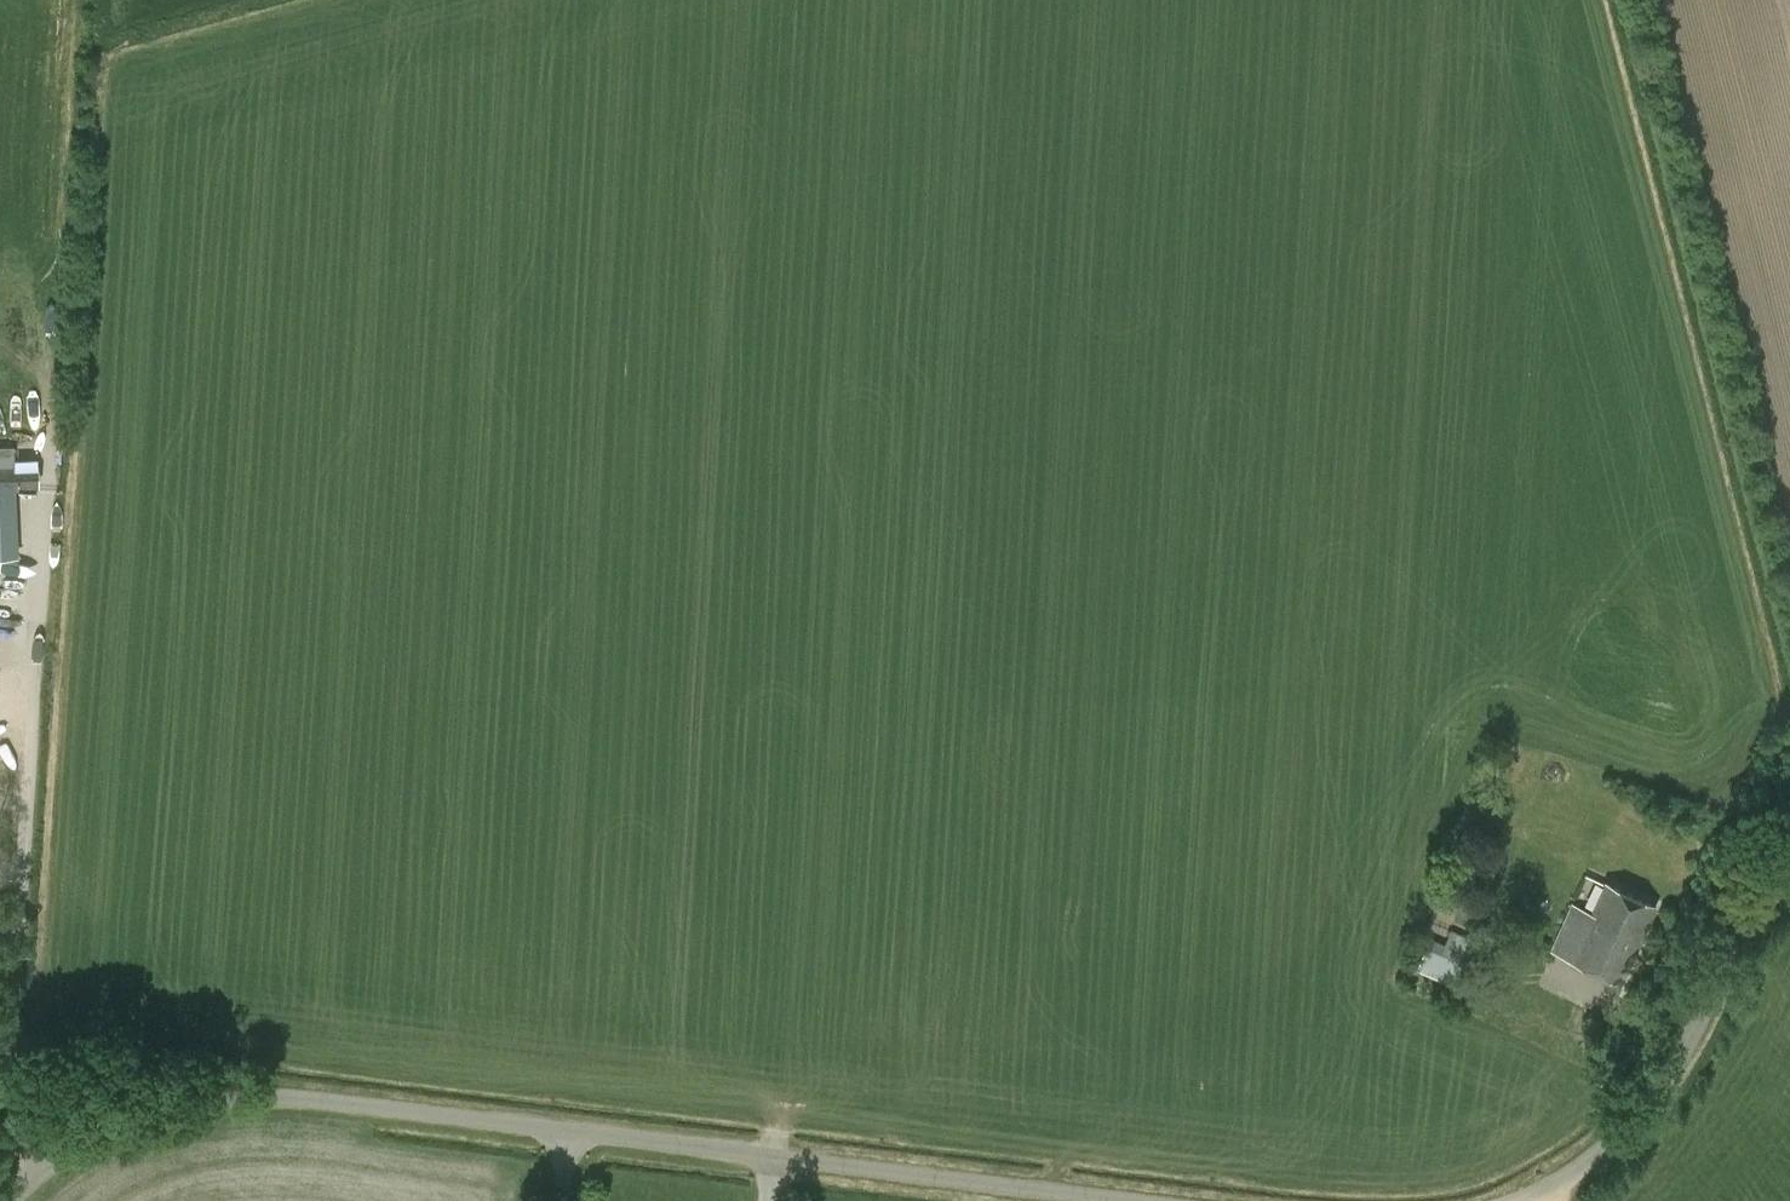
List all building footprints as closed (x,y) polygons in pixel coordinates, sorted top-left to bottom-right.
[(15,458),(0,458),(0,494),(17,493),(15,458)] [(1621,981),(1656,905),(1605,882),(1591,914),(1572,905),(1552,949),(1621,981)] [(1462,987),(1471,967),(1427,947),(1416,967),(1462,987)] [(71,1076),(72,1068),(62,1067),(61,1074),(71,1076)]
